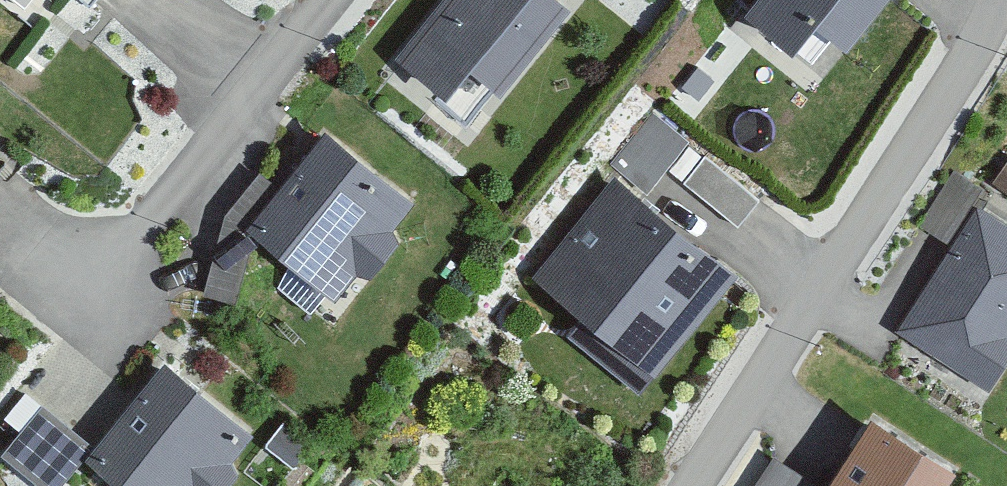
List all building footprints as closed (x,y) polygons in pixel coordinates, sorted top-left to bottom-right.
[(398,66),(452,109),(473,82),(503,105),(573,15),(553,0),(450,0),(398,66)] [(745,20),(819,82),(843,53),(850,60),(900,0),(761,0),(745,20)] [(236,310),(245,262),(258,247),(283,268),(293,276),(277,295),(310,322),(327,300),(335,306),(358,278),(369,287),(401,247),(391,239),(413,211),(325,140),(280,196),(258,178),(221,223),(206,305),(236,310)] [(758,208),(704,166),(685,191),(740,232),(758,208)] [(996,193),(1006,200),(1006,177),(996,193)] [(980,198),(952,180),(918,232),(947,250),(980,198)] [(728,275),(608,184),(527,289),(648,380),(728,275)] [(979,218),(898,341),(992,403),(1006,379),(1006,237),(979,218)] [(165,371),(86,466),(110,485),(237,485),(241,481),(228,469),(251,442),(165,371)] [(21,400),(0,424),(0,427),(17,443),(2,460),(32,485),(56,485),(83,455),(21,400)] [(873,430),(838,485),(959,485),(961,484),(873,430)] [(769,465),(757,485),(804,485),(769,465)]
